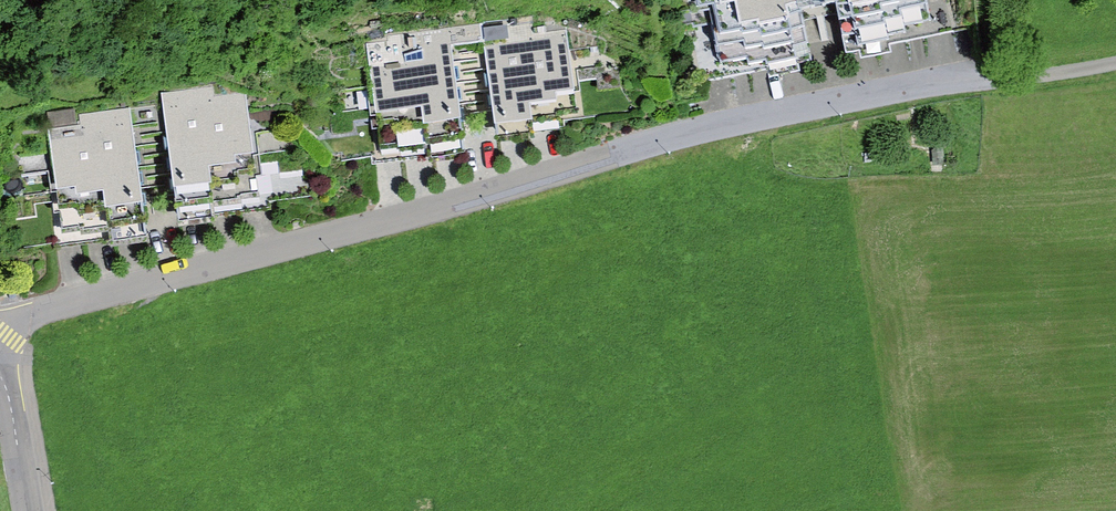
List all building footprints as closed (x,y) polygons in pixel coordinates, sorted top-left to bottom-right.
[(697,11),(713,6),(723,81),(813,62),(803,19),(838,11),(846,57),(859,54),(860,63),(892,56),(888,46),(953,33),(948,0),(696,0),(697,11)] [(384,34),(385,39),(366,41),(381,157),(402,154),(403,162),(429,158),(430,166),(467,162),(461,118),(459,98),(456,77),(450,25),(384,34)] [(538,25),(484,31),(490,84),(492,105),(497,145),(532,141),(531,127),(563,123),(562,114),(577,112),(567,30),(539,33),(538,25)] [(211,88),(162,94),(168,148),(171,168),(173,188),(179,235),(215,230),(213,219),(244,215),(243,205),(260,203),(247,94),(213,98),(211,88)] [(80,136),(51,139),(62,233),(81,231),(84,236),(110,233),(113,252),(149,247),(141,182),(138,161),(136,138),(132,108),(78,115),(80,136)]
